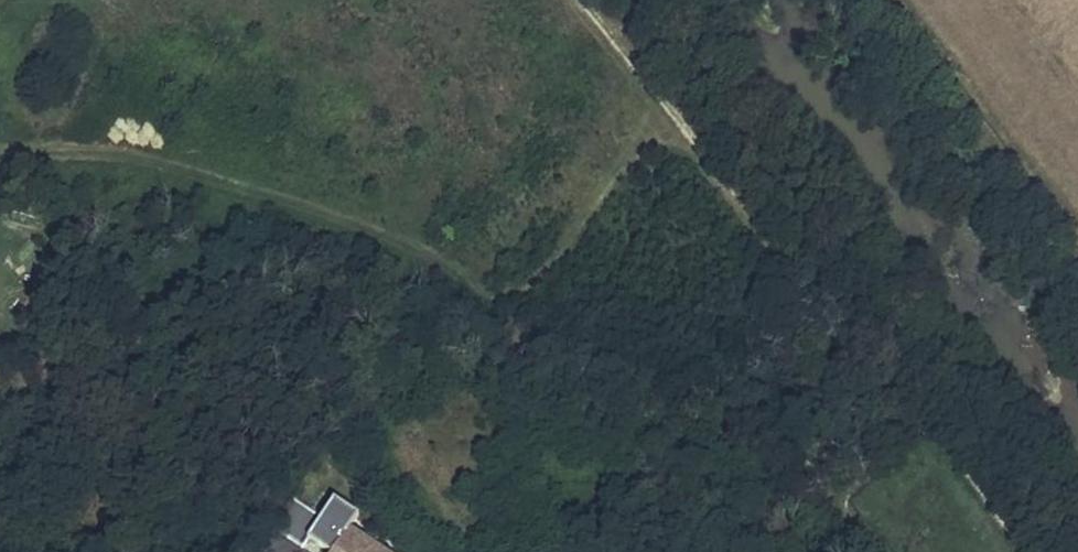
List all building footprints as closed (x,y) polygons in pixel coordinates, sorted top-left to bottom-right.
[(307,543),(319,516),(301,508),(289,534),(307,543)] [(321,512),(297,551),(299,551),(385,551),(321,512)]
